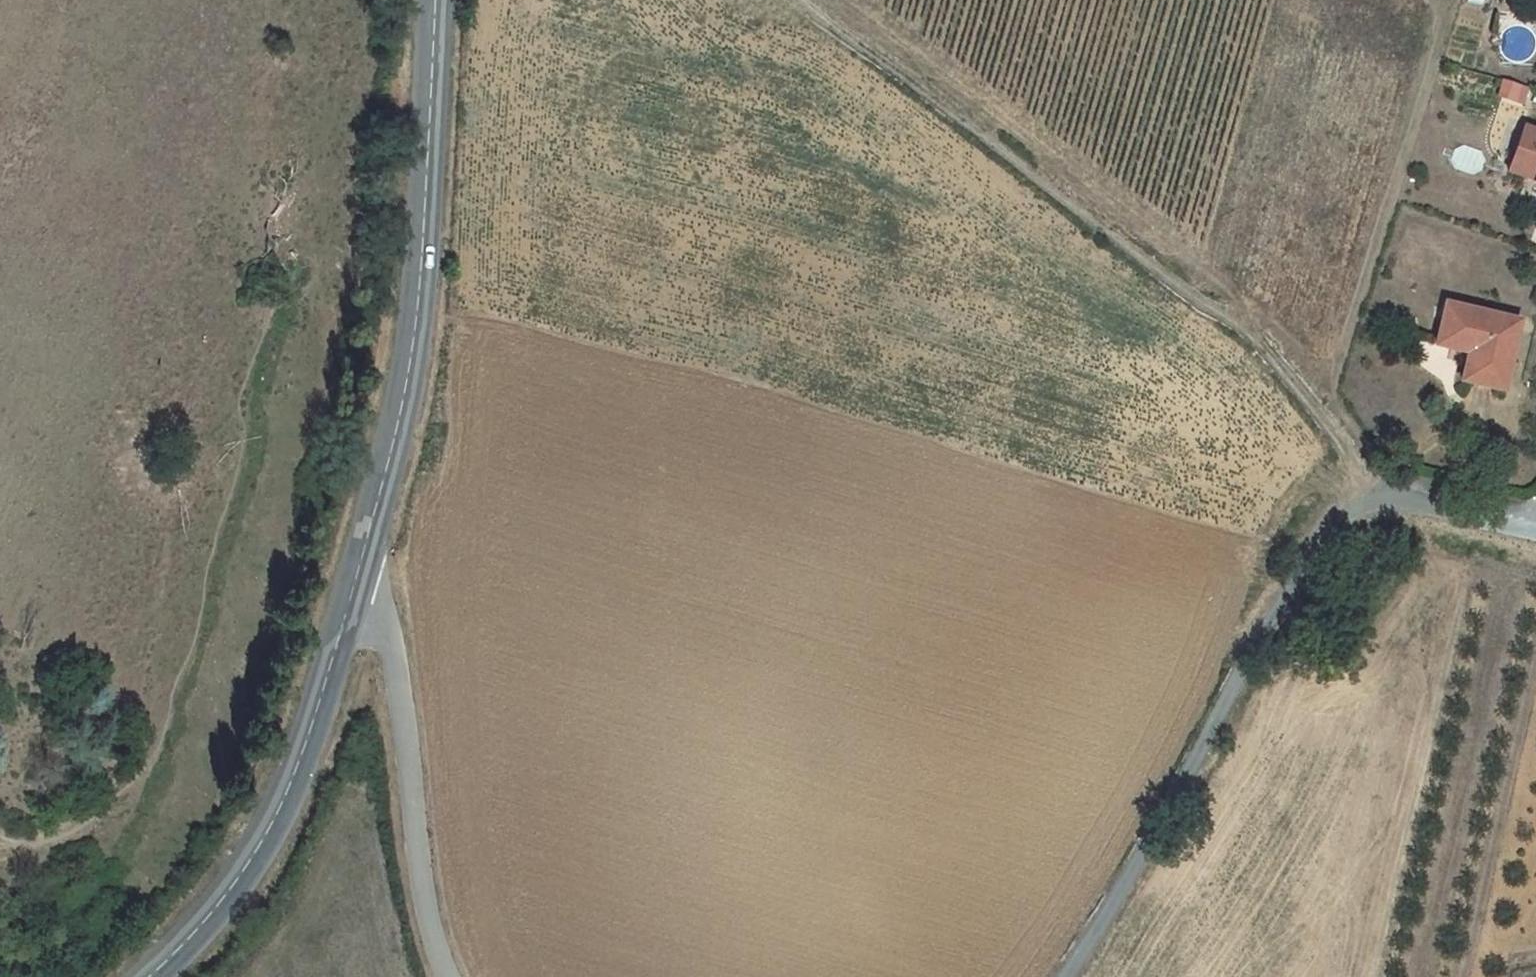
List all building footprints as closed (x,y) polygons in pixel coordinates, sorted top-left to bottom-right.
[(1533,144),(1523,177),(1535,181),(1535,145),(1533,144)] [(1509,393),(1529,325),(1454,304),(1444,341),(1476,350),(1467,382),(1509,393)]
